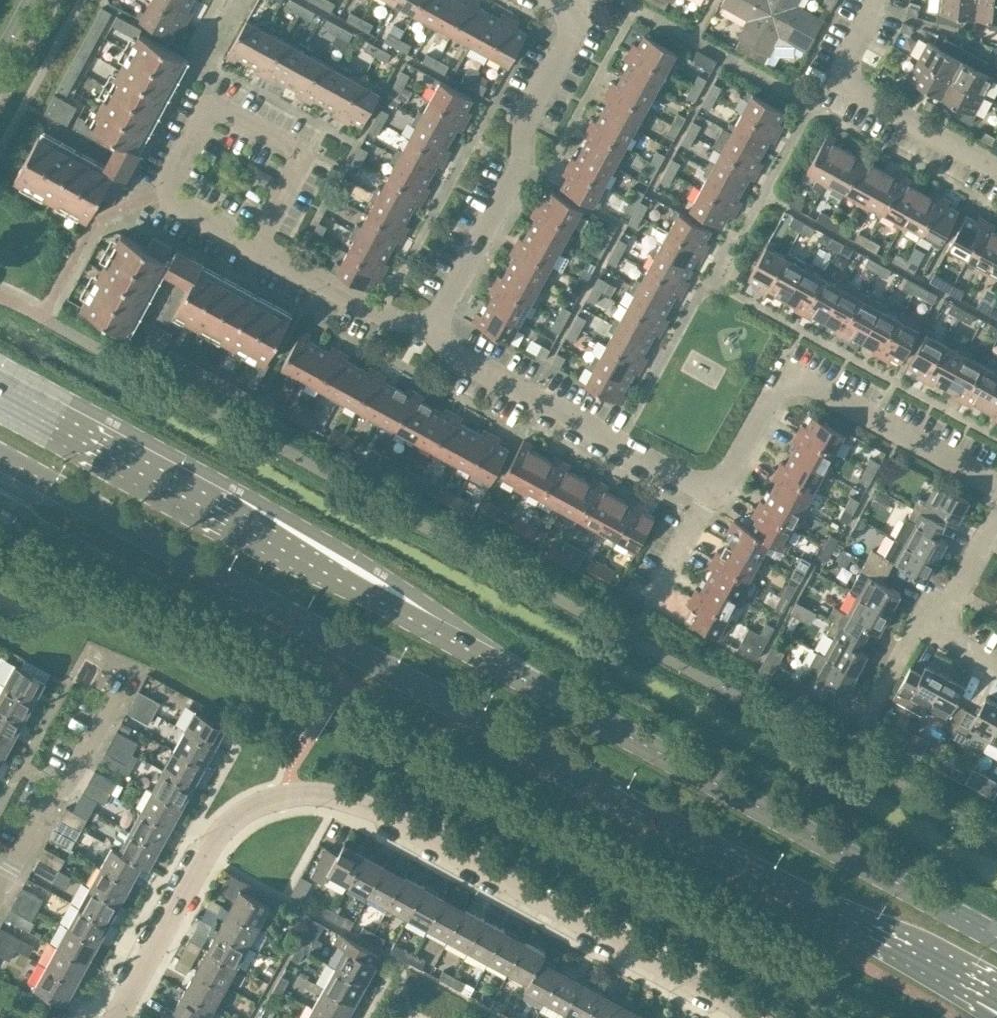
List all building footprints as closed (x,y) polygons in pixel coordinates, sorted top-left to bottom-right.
[(173,36),(179,25),(184,27),(188,19),(153,0),(151,0),(145,11),(140,9),(136,16),(173,36)] [(188,19),(193,11),(188,8),(193,0),(153,0),(188,19)] [(300,13),(304,5),(295,0),(293,0),(289,7),(300,13)] [(331,11),(336,3),(331,0),(323,0),(320,5),(331,11)] [(415,12),(421,0),(397,0),(393,6),(400,10),(402,5),(415,12)] [(431,27),(446,0),(421,0),(415,12),(427,19),(425,23),(431,27)] [(453,32),(470,0),(446,0),(431,27),(438,30),(440,26),(453,32)] [(469,47),(489,11),(479,5),(481,0),(480,0),(470,0),(453,32),(465,39),(463,44),(469,47)] [(749,54),(772,11),(752,0),(723,0),(721,4),(748,19),(738,37),(741,38),(736,47),(749,54)] [(772,11),(779,0),(752,0),(772,11)] [(772,11),(815,35),(824,19),(797,4),(799,0),(779,0),(772,11)] [(831,10),(835,2),(832,0),(825,0),(822,5),(831,10)] [(976,16),(977,0),(940,0),(938,12),(976,16)] [(996,28),(996,0),(977,0),(976,16),(988,17),(987,23),(990,27),(996,28)] [(300,13),(311,19),(315,11),(304,5),(300,13)] [(906,12),(917,16),(919,8),(909,5),(906,12)] [(98,14),(108,19),(112,12),(103,7),(98,14)] [(347,19),(358,25),(362,17),(351,11),(347,19)] [(478,46),(491,53),(511,17),(502,12),(500,16),(489,11),(469,47),(476,51),(478,46)] [(749,54),(765,63),(780,36),(806,51),(815,35),(772,11),(749,54)] [(94,22),(104,27),(108,19),(98,14),(94,22)] [(16,178),(89,218),(103,193),(114,199),(124,180),(117,176),(119,172),(127,176),(135,162),(142,149),(141,149),(190,59),(140,32),(142,28),(117,15),(112,24),(137,38),(91,122),(86,119),(79,115),(72,128),(114,150),(107,164),(43,129),(16,178)] [(358,25),(369,31),(374,23),(362,17),(358,25)] [(500,65),(507,68),(528,32),(517,26),(519,21),(511,17),(491,53),(503,60),(500,65)] [(238,56),(249,62),(269,25),(263,21),(260,26),(247,19),(227,55),(236,60),(238,56)] [(327,28),(338,34),(342,26),(331,20),(327,28)] [(90,29),(99,35),(104,27),(94,22),(90,29)] [(901,29),(911,33),(914,25),(903,22),(901,29)] [(257,72),(265,76),(285,40),(273,33),(276,28),(269,25),(249,62),(259,67),(257,72)] [(338,34),(349,40),(353,32),(342,26),(338,34)] [(86,36),(96,41),(99,35),(90,29),(86,36)] [(385,40),(396,46),(400,38),(389,32),(385,40)] [(630,51),(666,71),(673,58),(678,61),(682,54),(645,34),(639,45),(634,42),(630,51)] [(83,43),(92,48),(96,41),(86,36),(83,43)] [(396,46),(407,52),(411,44),(400,38),(396,46)] [(918,59),(951,77),(966,50),(945,38),(940,47),(928,41),(918,59)] [(276,77),(287,82),(307,45),(300,42),(298,47),(285,40),(265,76),(274,81),(276,77)] [(365,49),(376,55),(380,47),(369,41),(365,49)] [(79,49),(89,55),(92,48),(83,43),(79,49)] [(295,92),(303,97),(324,61),(311,54),(313,49),(307,45),(287,82),(297,88),(295,92)] [(376,55),(387,61),(391,53),(380,47),(376,55)] [(76,56),(85,61),(89,55),(79,49),(76,56)] [(693,60),(712,70),(717,60),(699,49),(693,60)] [(951,77),(984,95),(994,77),(982,70),(987,61),(966,50),(951,77)] [(624,72),(661,92),(664,86),(660,83),(666,71),(630,51),(625,59),(630,61),(624,72)] [(423,61),(434,67),(438,59),(427,52),(423,61)] [(72,62),(81,68),(85,61),(76,56),(72,62)] [(434,67),(445,73),(449,65),(438,59),(434,67)] [(908,77),(941,95),(951,77),(918,59),(908,77)] [(314,97),(325,103),(345,66),(338,63),(336,67),(324,61),(303,97),(312,102),(314,97)] [(69,69),(78,74),(81,68),(72,62),(69,69)] [(333,113),(341,118),(361,81),(349,74),(351,70),(345,66),(325,103),(335,109),(333,113)] [(65,75),(74,81),(78,74),(69,69),(65,75)] [(396,81),(404,85),(410,74),(402,70),(396,81)] [(609,89),(646,108),(653,96),(657,99),(661,92),(624,72),(618,83),(614,80),(609,89)] [(460,81),(472,87),(476,79),(465,73),(460,81)] [(693,85),(701,89),(707,78),(699,74),(693,85)] [(61,82),(71,87),(74,81),(65,75),(61,82)] [(951,112),(971,123),(976,113),(975,112),(984,95),(951,77),(941,95),(952,101),(949,106),(951,112)] [(430,100),(467,119),(472,111),(467,109),(473,98),(436,78),(433,85),(437,87),(430,100)] [(472,87),(483,93),(487,85),(476,79),(472,87)] [(352,118),(363,124),(383,87),(376,83),(374,88),(361,81),(341,118),(350,122),(352,118)] [(390,92),(398,96),(404,85),(396,81),(390,92)] [(58,89),(67,94),(71,87),(61,82),(58,89)] [(708,93),(716,98),(722,87),(714,82),(708,93)] [(687,96),(695,100),(701,89),(693,85),(687,96)] [(603,110),(640,130),(644,123),(639,121),(646,108),(609,89),(605,97),(609,99),(603,110)] [(742,112),(779,132),(784,124),(779,121),(785,110),(748,90),(744,97),(749,100),(742,112)] [(702,104),(710,109),(716,98),(708,93),(702,104)] [(50,103),(57,107),(62,98),(55,94),(50,103)] [(57,107),(65,111),(70,102),(62,98),(57,107)] [(923,105),(933,111),(937,104),(927,98),(923,105)] [(415,116),(452,136),(458,125),(462,128),(467,119),(430,100),(424,112),(419,109),(415,116)] [(65,111),(72,115),(77,106),(70,102),(65,111)] [(45,112),(52,116),(57,107),(50,103),(45,112)] [(52,116),(60,121),(65,111),(57,107),(52,116)] [(375,119),(383,123),(389,112),(381,108),(375,119)] [(588,127),(625,146),(632,134),(637,137),(640,130),(603,110),(597,120),(593,118),(588,127)] [(60,121),(67,125),(72,115),(65,111),(60,121)] [(672,123),(680,127),(686,116),(678,112),(672,123)] [(727,129),(764,149),(770,138),(774,141),(779,132),(742,112),(736,125),(731,122),(727,129)] [(410,137),(446,157),(451,149),(447,146),(452,136),(415,116),(412,122),(417,125),(410,137)] [(369,130),(377,134),(383,123),(375,119),(369,130)] [(687,131),(695,136),(701,125),(693,120),(687,131)] [(666,134),(674,138),(680,127),(672,123),(666,134)] [(583,148),(619,168),(623,161),(618,159),(625,146),(588,127),(584,135),(588,137),(583,148)] [(722,150),(758,170),(763,162),(759,159),(764,149),(727,129),(724,135),(728,138),(722,150)] [(681,142),(689,147),(695,136),(687,131),(681,142)] [(982,138),(992,143),(995,136),(986,131),(982,138)] [(822,190),(825,184),(845,148),(834,142),(837,137),(828,133),(808,169),(818,175),(813,186),(822,190)] [(395,154),(432,174),(437,163),(442,166),(446,157),(410,137),(403,150),(398,147),(395,154)] [(354,157),(363,161),(369,150),(360,145),(354,157)] [(568,164),(604,184),(611,172),(616,174),(619,168),(583,148),(577,158),(572,156),(568,164)] [(834,183),(846,190),(866,153),(858,149),(855,153),(845,148),(825,184),(831,188),(834,183)] [(651,161),(660,165),(666,154),(657,150),(651,161)] [(707,167),(744,187),(749,176),(754,179),(758,170),(722,150),(715,163),(710,160),(707,167)] [(857,202),(863,205),(883,168),(872,163),(875,158),(866,153),(846,190),(859,197),(857,202)] [(389,175),(426,195),(430,187),(426,184),(432,174),(395,154),(391,160),(396,163),(389,175)] [(348,168),(356,172),(363,161),(354,157),(348,168)] [(667,169),(675,173),(681,162),(673,158),(667,169)] [(645,172),(653,176),(660,165),(651,161),(645,172)] [(562,186),(598,206),(602,199),(598,197),(604,184),(568,164),(563,173),(568,175),(562,186)] [(701,188),(738,208),(742,200),(738,197),(744,187),(707,167),(703,173),(708,176),(701,188)] [(872,204),(884,211),(904,174),(896,170),(893,174),(883,168),(863,205),(869,209),(872,204)] [(660,180),(669,185),(675,173),(667,169),(660,180)] [(894,222),(901,226),(921,189),(910,183),(913,179),(904,174),(884,211),(897,218),(894,222)] [(374,192),(411,212),(417,201),(421,204),(426,195),(389,175),(382,188),(378,185),(374,192)] [(334,194),(342,199),(348,188),(340,183),(334,194)] [(639,203),(640,200),(645,192),(637,187),(631,199),(639,203)] [(686,205),(723,225),(729,214),(733,216),(738,208),(701,188),(694,201),(690,198),(686,205)] [(536,206),(572,226),(579,214),(584,216),(588,209),(551,189),(545,200),(540,198),(536,206)] [(909,225),(922,232),(942,195),(934,190),(931,195),(921,189),(901,226),(907,229),(909,225)] [(368,213),(405,233),(410,225),(405,222),(411,212),(374,192),(370,198),(375,201),(368,213)] [(328,206),(336,210),(342,199),(334,194),(328,206)] [(932,243),(939,247),(959,210),(948,204),(951,200),(942,195),(922,232),(935,238),(932,243)] [(789,204),(800,210),(805,202),(794,196),(789,204)] [(633,214),(634,211),(639,203),(631,199),(625,210),(633,214)] [(634,211),(642,216),(648,205),(640,200),(639,203),(634,211)] [(530,228),(567,248),(570,241),(566,239),(572,226),(536,206),(531,215),(535,217),(530,228)] [(669,230),(706,250),(710,242),(706,239),(712,228),(675,208),(671,215),(676,218),(669,230)] [(628,222),(636,227),(642,216),(634,211),(633,214),(628,222)] [(817,219),(828,225),(832,217),(821,211),(817,219)] [(353,230),(390,250),(396,239),(400,242),(405,233),(368,213),(362,226),(357,223),(353,230)] [(955,250),(968,257),(988,220),(980,215),(977,220),(966,214),(946,251),(953,254),(955,250)] [(789,224),(800,229),(805,221),(794,215),(789,224)] [(828,225),(838,231),(843,222),(832,217),(828,225)] [(984,272),(996,248),(996,231),(994,229),(996,225),(988,220),(968,257),(981,263),(978,268),(984,272)] [(313,232),(321,237),(327,226),(319,221),(313,232)] [(800,229),(811,235),(816,227),(805,221),(800,229)] [(515,244),(552,264),(558,252),(563,254),(567,248),(530,228),(524,238),(520,236),(515,244)] [(348,251),(384,271),(389,263),(384,260),(390,250),(353,230),(350,236),(354,239),(348,251)] [(599,241),(607,245),(613,234),(605,230),(599,241)] [(654,246),(691,267),(697,256),(701,259),(706,250),(669,230),(662,243),(657,240),(654,246)] [(854,239),(865,245),(870,237),(859,231),(854,239)] [(247,383),(256,388),(270,363),(266,361),(293,312),(203,263),(204,262),(191,255),(177,248),(173,255),(169,253),(173,245),(154,235),(147,247),(122,232),(82,305),(131,333),(166,269),(180,276),(157,317),(170,324),(173,317),(177,312),(260,358),(247,383)] [(307,243),(315,248),(321,237),(313,232),(307,243)] [(827,244),(838,250),(843,242),(832,236),(827,244)] [(865,245),(876,251),(881,243),(870,237),(865,245)] [(614,249),(622,253),(628,242),(620,238),(614,249)] [(593,252),(601,256),(607,245),(599,241),(593,252)] [(757,288),(766,292),(786,256),(773,249),(776,244),(769,241),(749,278),(760,283),(757,288)] [(838,250),(849,256),(854,248),(843,242),(838,250)] [(509,266),(546,286),(549,279),(545,277),(552,264),(515,244),(510,253),(515,255),(509,266)] [(648,268),(685,288),(689,280),(685,277),(691,267),(654,246),(650,253),(655,256),(648,268)] [(996,272),(996,248),(984,272),(991,275),(993,270),(996,272)] [(608,260),(616,264),(622,253),(614,249),(608,260)] [(332,268),(369,288),(375,277),(380,280),(384,271),(348,251),(341,264),(336,261),(332,268)] [(892,260),(903,266),(908,258),(897,252),(892,260)] [(777,293),(787,298),(807,262),(801,258),(798,263),(786,256),(766,292),(774,297),(777,293)] [(865,265),(876,271),(881,263),(870,257),(865,265)] [(903,266),(914,272),(919,264),(908,258),(903,266)] [(795,309),(804,313),(824,277),(811,270),(814,265),(807,262),(787,298),(798,304),(795,309)] [(876,271),(887,277),(892,269),(881,263),(876,271)] [(494,282),(531,302),(538,290),(542,292),(546,286),(509,266),(503,276),(499,274),(494,282)] [(578,279),(586,283),(592,272),(584,268),(578,279)] [(633,284),(670,305),(676,294),(680,296),(685,288),(648,268),(641,280),(637,278),(633,284)] [(593,287),(601,291),(607,280),(599,276),(593,287)] [(815,313),(825,319),(845,282),(839,279),(836,284),(824,277),(804,313),(812,318),(815,313)] [(903,286),(914,292),(919,283),(908,277),(903,286)] [(938,285),(949,291),(954,283),(943,277),(938,285)] [(572,290),(580,294),(586,283),(578,279),(572,290)] [(488,304),(525,324),(529,317),(524,314),(531,302),(494,282),(490,291),(494,293),(488,304)] [(833,329),(842,334),(864,293),(845,282),(825,319),(836,325),(833,329)] [(914,292),(925,298),(930,289),(919,283),(914,292)] [(949,291),(960,297),(965,289),(954,283),(949,291)] [(628,306),(664,326),(669,318),(664,315),(670,305),(633,284),(630,291),(634,293),(628,306)] [(587,298),(595,302),(601,291),(593,287),(587,298)] [(925,298),(933,302),(938,294),(930,289),(925,298)] [(853,334),(863,340),(883,303),(864,293),(842,334),(850,339),(853,334)] [(976,306),(987,312),(992,304),(981,298),(976,306)] [(949,310),(960,316),(964,308),(953,302),(949,310)] [(871,350),(880,355),(899,318),(887,311),(889,306),(883,303),(863,340),(874,346),(871,350)] [(473,320),(510,340),(517,327),(522,330),(525,324),(488,304),(483,314),(478,312),(473,320)] [(996,317),(996,307),(992,304),(987,312),(996,317)] [(557,316),(565,321),(571,310),(563,305),(557,316)] [(612,322),(649,343),(655,332),(659,334),(664,326),(628,306),(621,318),(616,316),(612,322)] [(960,316),(971,322),(975,314),(964,308),(960,316)] [(572,325),(581,329),(587,318),(578,314),(572,325)] [(551,327),(559,332),(565,321),(557,316),(551,327)] [(890,355),(901,361),(922,324),(915,320),(912,325),(899,318),(880,355),(888,359),(890,355)] [(607,344),(643,364),(648,355),(644,353),(649,343),(612,322),(609,329),(614,331),(607,344)] [(150,330),(160,335),(164,328),(154,323),(150,330)] [(996,337),(996,326),(991,323),(987,331),(996,337)] [(566,336),(575,340),(581,329),(572,325),(566,336)] [(160,335),(169,340),(173,333),(164,328),(160,335)] [(917,375),(926,380),(945,343),(933,336),(935,331),(929,328),(908,365),(919,371),(917,375)] [(293,377),(299,381),(320,344),(309,338),(311,334),(302,329),(283,365),(295,372),(293,377)] [(146,338),(156,343),(160,335),(150,330),(146,338)] [(156,343),(165,348),(169,340),(160,335),(156,343)] [(142,345),(151,350),(156,343),(146,338),(142,345)] [(151,350),(161,355),(165,348),(156,343),(151,350)] [(936,380),(947,386),(967,349),(961,345),(958,350),(945,343),(926,380),(934,384),(936,380)] [(309,380),(321,386),(341,350),(332,345),(330,350),(320,344),(299,381),(306,384),(309,380)] [(536,355),(544,359),(551,348),(542,344),(536,355)] [(592,360),(629,380),(634,370),(639,372),(643,364),(607,344),(600,356),(595,354),(592,360)] [(166,358),(173,362),(178,352),(171,349),(166,358)] [(955,396),(963,400),(983,364),(971,357),(973,352),(967,349),(947,386),(957,391),(955,396)] [(331,398),(337,401),(357,365),(347,359),(349,354),(341,350),(321,386),(333,393),(331,398)] [(173,362),(179,365),(184,356),(178,352),(173,362)] [(551,363),(560,368),(566,356),(558,352),(551,363)] [(179,365),(186,369),(191,359),(184,356),(179,365)] [(186,369),(192,372),(197,363),(191,359),(186,369)] [(586,382),(622,402),(627,393),(623,391),(629,380),(592,360),(588,367),(593,369),(586,382)] [(192,372),(199,376),(204,366),(197,363),(192,372)] [(985,406),(996,384),(996,369),(996,371),(983,364),(963,400),(972,405),(974,401),(985,406)] [(346,400),(359,407),(379,371),(370,366),(368,370),(357,365),(337,401),(344,405),(346,400)] [(199,376),(205,380),(210,370),(204,366),(199,376)] [(205,380),(212,383),(217,374),(210,370),(205,380)] [(369,419),(375,422),(395,385),(385,379),(387,375),(379,371),(359,407),(371,414),(369,419)] [(212,383),(218,387),(223,377),(217,374),(212,383)] [(218,387),(225,390),(230,381),(223,377),(218,387)] [(225,390),(232,394),(237,385),(230,381),(225,390)] [(996,419),(996,384),(985,406),(995,412),(993,416),(996,419)] [(232,394),(240,398),(245,389),(237,385),(232,394)] [(384,421),(396,427),(417,391),(408,387),(406,391),(395,385),(375,422),(382,426),(384,421)] [(240,398),(248,403),(253,393),(245,389),(240,398)] [(407,439),(413,443),(434,406),(423,400),(425,396),(417,391),(396,427),(409,435),(407,439)] [(264,400),(275,406),(279,398),(268,392),(264,400)] [(422,442),(435,448),(455,412),(446,407),(444,412),(434,406),(413,443),(420,446),(422,442)] [(291,415),(302,421),(306,413),(295,407),(291,415)] [(445,460),(451,464),(471,427),(461,421),(463,417),(455,412),(435,448),(447,455),(445,460)] [(302,421),(313,427),(318,419),(306,413),(302,421)] [(798,431),(835,451),(842,438),(846,441),(850,434),(813,414),(807,425),(803,423),(798,431)] [(329,435),(340,441),(344,433),(333,427),(329,435)] [(460,462),(473,469),(493,433),(484,428),(482,432),(471,427),(451,464),(458,467),(460,462)] [(792,453),(829,473),(832,466),(828,464),(835,451),(798,431),(793,440),(798,442),(792,453)] [(340,441),(351,448),(355,439),(344,433),(340,441)] [(482,481),(489,484),(510,448),(499,442),(501,437),(493,433),(473,469),(485,476),(482,481)] [(515,487),(521,490),(541,453),(530,448),(533,443),(524,438),(504,475),(517,482),(515,487)] [(530,489),(542,496),(562,459),(554,455),(551,459),(541,453),(521,490),(527,494),(530,489)] [(777,469),(814,489),(821,476),(826,479),(829,473),(792,453),(786,463),(782,461),(777,469)] [(363,463),(374,469),(379,461),(368,455),(363,463)] [(866,469),(874,473),(880,462),(872,458),(866,469)] [(552,508),(559,511),(579,474),(568,468),(571,464),(562,459),(542,496),(555,503),(552,508)] [(374,469),(385,475),(390,467),(379,461),(374,469)] [(405,477),(416,483),(420,475),(409,469),(405,477)] [(771,491),(808,511),(812,504),(807,502),(814,489),(777,469),(773,478),(777,480),(771,491)] [(860,480),(868,484),(874,473),(866,469),(860,480)] [(567,510),(580,517),(600,480),(592,475),(589,480),(579,474),(559,511),(565,514),(567,510)] [(416,483),(427,489),(431,481),(420,475),(416,483)] [(590,528),(597,532),(617,495),(606,489),(609,485),(600,480),(580,517),(593,523),(590,528)] [(919,496),(913,507),(935,519),(941,509),(959,519),(970,498),(938,481),(927,500),(919,496)] [(443,498),(454,504),(458,496),(447,489),(443,498)] [(757,507),(793,527),(800,514),(805,517),(808,511),(771,491),(766,501),(761,499),(757,507)] [(605,530),(618,537),(638,501),(630,496),(627,501),(617,495),(597,532),(603,535),(605,530)] [(454,504),(465,510),(469,502),(458,496),(454,504)] [(846,507),(854,511),(860,500),(852,496),(846,507)] [(485,509),(496,516),(501,508),(489,501),(485,509)] [(628,549),(635,553),(655,516),(644,510),(646,505),(638,501),(618,537),(631,544),(628,549)] [(771,539),(770,540),(787,549),(791,542),(786,540),(793,527),(757,507),(752,516),(756,518),(751,528),(771,539)] [(840,518),(848,522),(854,511),(846,507),(840,518)] [(905,518),(895,536),(937,559),(947,539),(939,535),(945,524),(935,519),(913,507),(907,519),(905,518)] [(512,524),(523,530),(528,522),(517,516),(512,524)] [(728,541),(765,561),(768,554),(764,552),(770,540),(771,539),(751,528),(734,519),(729,528),(734,530),(728,541)] [(523,530),(534,536),(539,528),(528,522),(523,530)] [(825,544),(833,549),(839,538),(831,533),(825,544)] [(872,549),(866,560),(888,572),(894,561),(926,579),(937,559),(895,536),(885,555),(872,549)] [(713,557),(750,577),(757,564),(762,567),(765,561),(728,541),(722,551),(718,549),(713,557)] [(546,552),(557,558),(562,550),(551,544),(546,552)] [(819,555),(827,560),(833,549),(825,544),(819,555)] [(557,558),(568,564),(573,556),(562,550),(557,558)] [(707,579),(744,599),(748,592),(743,590),(750,577),(713,557),(709,566),(713,568),(707,579)] [(796,568),(804,572),(810,561),(802,557),(796,568)] [(588,566),(599,572),(604,564),(593,558),(588,566)] [(850,590),(858,594),(890,611),(901,592),(883,582),(888,572),(866,560),(850,590)] [(599,572),(610,578),(615,570),(604,564),(599,572)] [(693,595),(729,615),(736,602),(741,605),(744,599),(707,579),(701,589),(697,587),(693,595)] [(782,594),(790,599),(796,588),(787,583),(782,594)] [(776,605),(784,610),(790,599),(782,594),(776,605)] [(840,609),(834,620),(856,632),(861,621),(879,631),(890,611),(858,594),(848,613),(840,609)] [(686,617),(723,637),(727,630),(722,628),(729,615),(693,595),(688,604),(692,606),(686,617)] [(825,654),(857,671),(868,652),(859,647),(865,637),(855,632),(856,632),(834,620),(827,631),(835,635),(825,654)] [(761,632),(769,637),(775,626),(767,621),(761,632)] [(739,646),(758,658),(769,637),(761,632),(749,626),(739,646)] [(800,680),(822,692),(832,698),(838,687),(846,691),(857,671),(825,654),(818,650),(808,669),(807,669),(800,680)] [(5,683),(35,699),(47,679),(16,662),(5,683)] [(910,696),(928,706),(946,674),(926,663),(922,671),(911,665),(893,697),(905,704),(910,696)] [(943,724),(954,730),(966,708),(956,703),(965,685),(946,674),(928,706),(947,716),(943,724)] [(24,719),(35,699),(5,683),(0,692),(0,706),(24,719)] [(133,700),(155,712),(160,701),(139,689),(133,700)] [(988,739),(996,723),(996,702),(986,696),(976,714),(966,708),(954,730),(965,737),(970,729),(988,739)] [(127,711),(149,723),(155,712),(133,700),(127,711)] [(13,739),(24,719),(0,706),(0,732),(13,739)] [(185,729),(216,745),(227,725),(197,708),(185,729)] [(988,739),(996,744),(996,723),(988,739)] [(111,740),(133,752),(139,741),(117,729),(111,740)] [(174,749),(205,765),(216,745),(185,729),(174,749)] [(2,759),(13,739),(0,732),(0,758),(2,759)] [(105,751),(127,763),(133,752),(111,740),(105,751)] [(163,769),(194,785),(205,765),(174,749),(163,769)] [(89,780),(111,792),(117,781),(95,769),(89,780)] [(152,789),(183,805),(194,785),(163,769),(152,789)] [(83,791),(105,803),(111,792),(89,780),(83,791)] [(141,809),(172,825),(183,805),(152,789),(141,809)] [(60,817),(82,829),(88,818),(66,806),(60,817)] [(130,829),(161,845),(172,825),(141,809),(130,829)] [(54,827),(76,839),(82,829),(60,817),(54,827)] [(143,862),(142,862),(149,866),(161,845),(130,829),(120,848),(119,849),(143,862)] [(329,872),(349,883),(366,852),(345,841),(338,853),(327,847),(311,875),(324,882),(329,872)] [(101,865),(132,882),(142,862),(143,862),(119,849),(120,848),(113,845),(101,865)] [(38,857),(60,868),(66,858),(44,846),(38,857)] [(349,883),(369,894),(386,863),(366,852),(349,883)] [(32,867),(54,879),(60,868),(38,857),(32,867)] [(369,894),(389,905),(406,874),(386,863),(369,894)] [(90,885),(121,902),(132,882),(101,865),(90,885)] [(230,908),(260,925),(271,904),(267,902),(271,895),(229,871),(219,889),(235,898),(230,908)] [(389,905),(409,916),(426,885),(406,874),(389,905)] [(79,905),(110,922),(121,902),(90,885),(79,905)] [(409,916),(429,926),(446,896),(426,885),(409,916)] [(16,897),(38,908),(44,898),(22,886),(16,897)] [(429,926),(449,937),(466,907),(446,896),(429,926)] [(10,907),(32,919),(38,908),(16,897),(10,907)] [(208,906),(219,912),(224,904),(212,898),(208,906)] [(319,912),(331,918),(335,910),(324,904),(319,912)] [(68,925),(99,942),(110,922),(79,905),(68,925)] [(449,937),(469,948),(486,918),(466,907),(449,937)] [(219,928),(249,945),(260,925),(230,908),(219,928)] [(331,918),(342,924),(346,916),(335,910),(331,918)] [(197,926),(209,932),(213,924),(201,918),(197,926)] [(469,948),(489,959),(506,929),(486,918),(469,948)] [(58,945),(88,962),(99,942),(68,925),(58,945)] [(359,933),(370,939),(375,932),(364,925),(359,933)] [(16,948),(22,938),(0,926),(0,927),(0,940),(16,948)] [(208,948),(238,965),(249,945),(219,928),(208,948)] [(489,959),(509,970),(526,940),(506,929),(489,959)] [(336,967),(366,983),(378,963),(376,962),(380,954),(340,932),(335,941),(346,947),(336,967)] [(370,939),(382,946),(386,938),(375,932),(370,939)] [(298,946),(306,950),(312,939),(304,935),(298,946)] [(186,946),(198,952),(202,944),(190,938),(186,946)] [(10,959),(16,948),(0,940),(0,954),(10,959)] [(509,970),(529,981),(542,958),(543,958),(547,951),(526,940),(509,970)] [(47,965),(77,982),(88,962),(58,945),(47,965)] [(292,957),(299,961),(306,950),(298,946),(292,957)] [(399,955),(410,961),(415,953),(404,947),(399,955)] [(197,968),(227,985),(238,965),(208,948),(197,968)] [(410,961),(422,967),(426,959),(415,953),(410,961)] [(175,966),(187,972),(191,964),(179,958),(175,966)] [(525,988),(546,999),(562,969),(543,958),(542,958),(529,981),(525,988)] [(35,986),(66,1003),(77,982),(47,965),(35,986)] [(325,987),(355,1003),(366,983),(336,967),(325,987)] [(186,988),(216,1005),(227,985),(197,968),(186,988)] [(439,977),(451,983),(455,975),(444,969),(439,977)] [(546,999),(566,1010),(582,980),(562,969),(546,999)] [(276,986),(284,990),(290,979),(282,975),(276,986)] [(451,983),(462,989),(466,981),(455,975),(451,983)] [(581,1017),(587,1017),(602,990),(582,980),(566,1010),(581,1017)] [(270,997),(277,1001),(284,990),(276,986),(270,997)] [(335,1017),(347,1017),(355,1003),(325,987),(314,1007),(335,1017)] [(166,1017),(185,1017),(186,1015),(191,1017),(209,1017),(216,1005),(186,988),(174,1009),(165,1004),(160,1014),(166,1017)] [(622,1001),(602,990),(587,1017),(613,1017),(622,1001)] [(479,999),(491,1005),(495,997),(484,991),(479,999)] [(491,1005),(502,1011),(506,1003),(495,997),(491,1005)] [(642,1012),(622,1001),(613,1017),(639,1017),(642,1012)] [(314,1007),(307,1017),(335,1017),(314,1007)]
